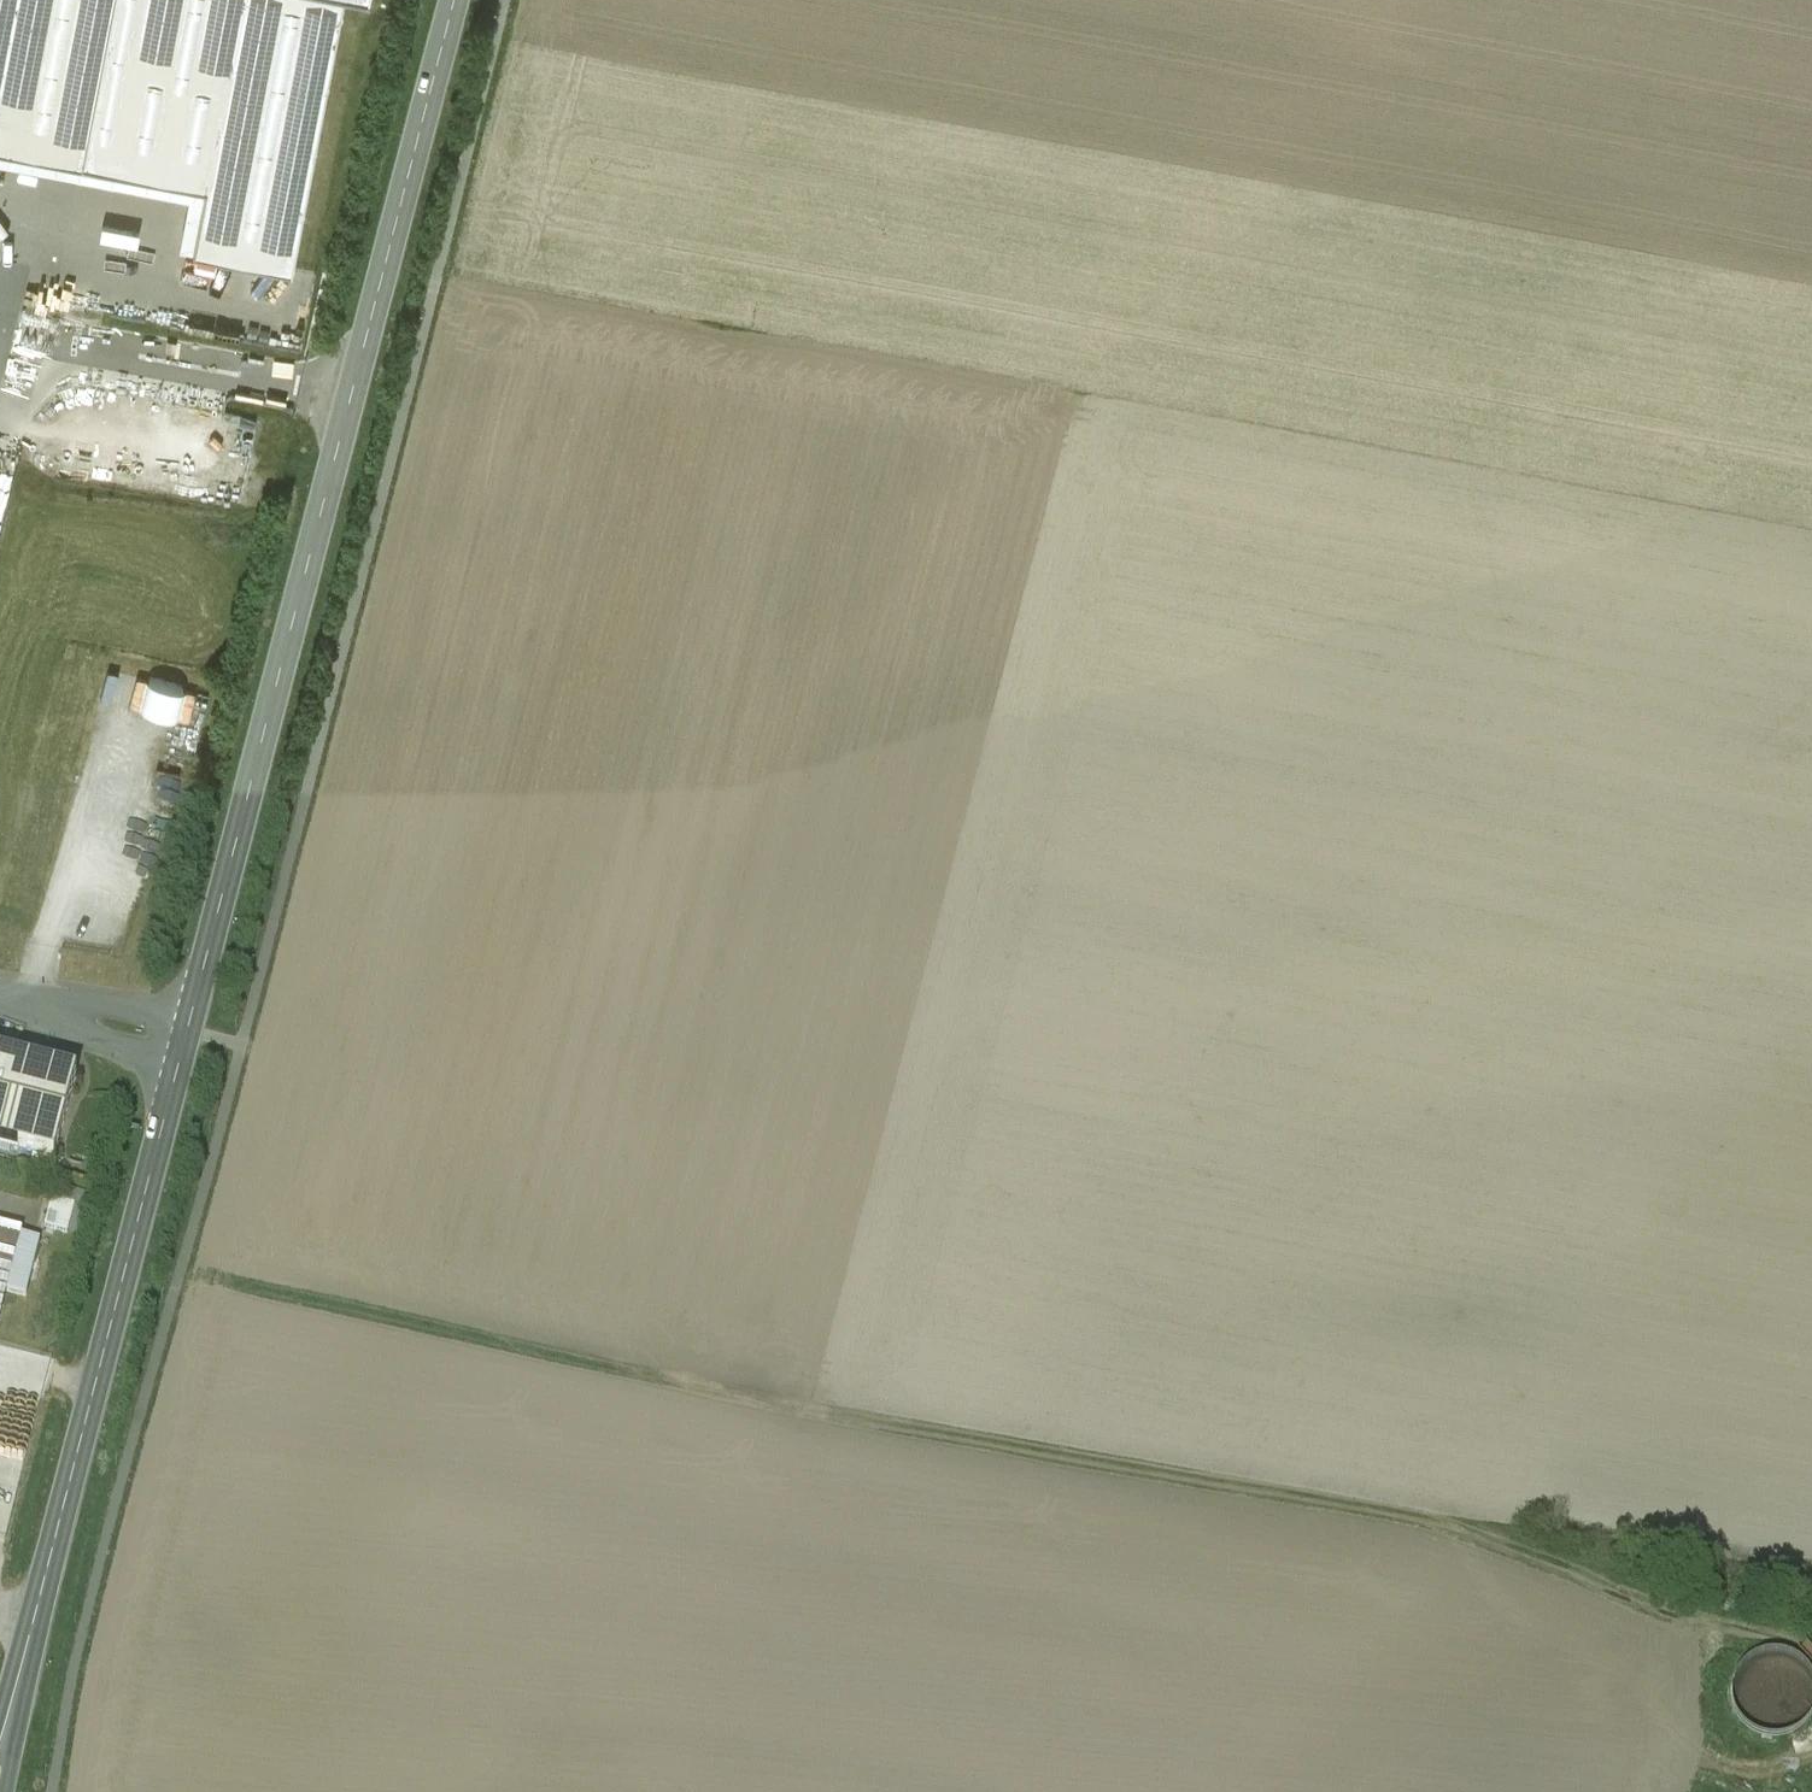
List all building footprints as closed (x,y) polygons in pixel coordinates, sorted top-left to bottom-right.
[(189,197),(179,247),(291,269),(344,0),(0,0),(0,160),(189,197)] [(0,1054),(0,1144),(54,1158),(76,1074),(0,1054)] [(0,1229),(0,1306),(19,1234),(0,1229)]
